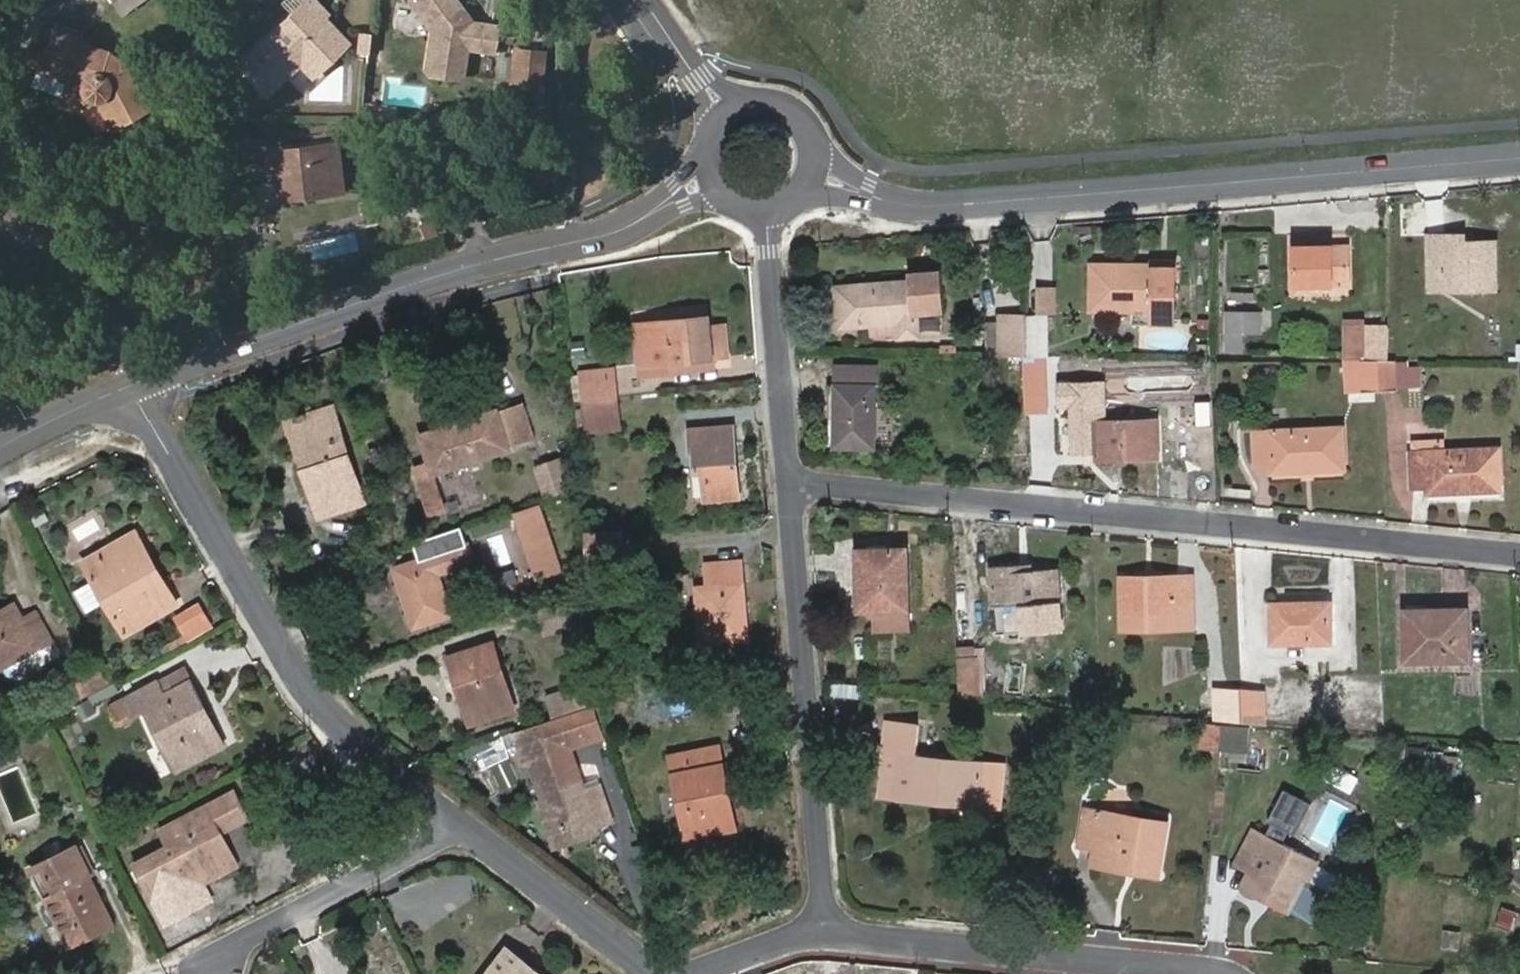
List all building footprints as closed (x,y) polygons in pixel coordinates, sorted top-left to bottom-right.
[(329,13),(316,0),(306,0),(242,61),(270,90),(303,58),(316,71),(347,43),(337,30),(335,33),(331,30),(334,26),(322,17),(329,13)] [(411,4),(431,32),(426,71),(431,81),(460,84),(465,76),(468,51),(471,24),(472,20),(456,0),(411,0),(411,4)] [(468,51),(476,52),(478,25),(471,24),(468,51)] [(476,52),(497,54),(500,28),(478,25),(476,52)] [(78,43),(53,35),(47,53),(58,56),(50,79),(78,89),(78,97),(81,102),(86,105),(91,107),(96,107),(108,133),(143,115),(123,72),(104,57),(77,47),(78,43)] [(361,55),(370,55),(372,38),(362,38),(361,55)] [(537,101),(543,49),(514,46),(508,97),(537,101)] [(47,53),(39,75),(50,79),(58,56),(47,53)] [(369,106),(369,119),(381,119),(381,107),(369,106)] [(381,119),(394,121),(395,108),(381,107),(381,119)] [(271,153),(275,202),(309,199),(308,189),(338,186),(334,146),(271,153)] [(309,199),(339,195),(338,186),(308,189),(309,199)] [(1466,235),(1431,236),(1432,271),(1448,271),(1448,288),(1497,288),(1497,243),(1466,243),(1466,235)] [(1352,252),(1327,252),(1328,245),(1298,245),(1298,284),(1352,284),(1352,252)] [(1174,266),(1095,265),(1094,311),(1133,312),(1133,324),(1154,325),(1153,320),(1173,320),(1174,266)] [(1432,271),(1432,288),(1448,288),(1448,271),(1432,271)] [(912,275),(912,282),(839,288),(842,325),(870,323),(899,321),(900,334),(901,337),(918,335),(916,311),(941,310),(939,273),(912,275)] [(1000,313),(1000,355),(1025,355),(1025,315),(1025,313),(1000,313)] [(1228,314),(1228,334),(1244,334),(1260,334),(1260,313),(1228,314)] [(1487,314),(1487,359),(1519,359),(1519,315),(1487,314)] [(711,325),(710,315),(690,317),(692,327),(711,325)] [(1048,316),(1025,315),(1025,355),(1049,355),(1048,316)] [(692,327),(690,317),(637,323),(642,364),(714,356),(729,355),(726,323),(711,325),(692,327)] [(1380,358),(1390,358),(1390,325),(1365,326),(1365,319),(1348,319),(1347,358),(1365,358),(1380,358)] [(870,323),(871,336),(900,334),(899,321),(870,323)] [(1243,349),(1244,334),(1228,334),(1227,349),(1243,349)] [(1039,375),(1049,376),(1049,355),(1025,355),(1027,412),(1040,411),(1039,375)] [(643,374),(716,366),(714,356),(642,364),(643,374)] [(1367,391),(1381,390),(1380,358),(1365,358),(1367,391)] [(1381,390),(1397,390),(1397,358),(1390,358),(1380,358),(1381,390)] [(876,367),(838,366),(837,384),(876,384),(876,367)] [(617,367),(582,370),(583,380),(618,377),(617,367)] [(618,377),(583,380),(585,400),(619,396),(618,377)] [(875,446),(876,384),(837,384),(837,445),(875,446)] [(622,427),(619,396),(585,400),(588,430),(622,427)] [(423,434),(432,460),(416,465),(431,511),(448,506),(437,473),(511,449),(511,444),(535,437),(524,402),(423,434)] [(297,419),(293,421),(302,448),(307,446),(312,462),(304,465),(321,515),(368,499),(352,449),(347,449),(333,406),(310,413),(307,406),(294,410),(297,419)] [(1158,456),(1157,420),(1082,423),(1084,458),(1158,456)] [(740,497),(734,425),(691,429),(693,451),(696,451),(697,471),(704,471),(707,499),(740,497)] [(1344,467),(1342,427),(1257,432),(1259,464),(1274,464),(1275,471),(1344,467)] [(302,448),(299,449),(304,465),(312,462),(307,446),(302,448)] [(1501,489),(1499,449),(1414,452),(1415,485),(1429,484),(1430,492),(1501,489)] [(547,498),(574,488),(563,457),(537,466),(547,498)] [(562,569),(546,520),(522,528),(538,577),(562,569)] [(147,550),(136,530),(84,559),(127,631),(170,606),(140,554),(147,550)] [(474,559),(469,542),(395,568),(415,626),(452,613),(439,571),(474,559)] [(908,608),(907,548),(858,549),(861,609),(908,608)] [(170,606),(178,602),(147,550),(140,554),(170,606)] [(702,565),(704,585),(744,582),(743,562),(702,565)] [(1032,570),(1031,563),(992,565),(994,604),(1060,601),(1059,569),(1032,570)] [(1195,627),(1193,575),(1123,576),(1124,628),(1195,627)] [(90,608),(105,600),(94,579),(79,588),(90,608)] [(748,636),(744,582),(704,585),(699,585),(703,639),(748,636)] [(1330,641),(1329,601),(1273,602),(1274,642),(1330,641)] [(15,602),(0,611),(0,667),(18,657),(25,668),(53,653),(46,640),(38,644),(24,619),(15,602)] [(216,622),(205,604),(181,617),(190,635),(216,622)] [(1468,659),(1468,609),(1407,609),(1407,659),(1468,659)] [(46,640),(51,637),(37,612),(24,619),(38,644),(46,640)] [(514,708),(492,642),(452,656),(474,721),(514,708)] [(78,692),(115,672),(103,650),(67,669),(78,692)] [(960,694),(979,696),(977,658),(958,658),(960,694)] [(190,681),(184,667),(156,681),(163,694),(190,681)] [(163,694),(156,681),(126,697),(134,711),(145,705),(179,769),(214,750),(199,721),(209,716),(190,681),(163,694)] [(583,682),(550,693),(553,703),(586,691),(583,682)] [(1223,720),(1244,722),(1242,690),(1216,688),(1217,719),(1223,720)] [(1244,722),(1266,724),(1264,691),(1242,690),(1244,722)] [(586,691),(553,703),(558,716),(591,704),(586,691)] [(599,829),(614,824),(601,789),(587,793),(570,748),(601,737),(591,704),(558,716),(543,722),(545,727),(519,736),(528,764),(533,763),(546,802),(557,835),(597,823),(599,829)] [(214,750),(224,744),(209,716),(199,721),(214,750)] [(924,723),(892,720),(887,773),(900,773),(899,796),(941,800),(942,792),(981,794),(981,804),(1002,806),(1006,763),(921,756),(924,723)] [(543,722),(517,731),(519,736),(545,727),(543,722)] [(1251,725),(1214,722),(1213,746),(1250,748),(1251,725)] [(727,787),(719,747),(672,755),(688,836),(727,829),(719,788),(727,787)] [(887,773),(884,795),(899,796),(900,773),(887,773)] [(1289,785),(1270,820),(1297,834),(1316,800),(1289,785)] [(727,829),(734,827),(727,787),(719,788),(727,829)] [(156,901),(234,858),(220,829),(247,814),(234,789),(227,793),(236,812),(204,830),(218,857),(152,892),(156,901)] [(941,800),(981,804),(981,794),(942,792),(941,800)] [(179,838),(168,844),(136,860),(152,892),(218,857),(204,830),(236,812),(227,793),(172,823),(179,838)] [(539,803),(556,850),(601,838),(599,829),(597,823),(557,835),(546,802),(539,803)] [(1159,874),(1167,822),(1088,809),(1081,845),(1095,847),(1094,854),(1141,862),(1140,871),(1159,874)] [(172,823),(161,828),(168,844),(179,838),(172,823)] [(1291,911),(1316,861),(1254,828),(1237,862),(1251,868),(1245,879),(1275,893),(1271,900),(1291,911)] [(115,925),(90,876),(84,865),(89,861),(80,843),(31,869),(72,947),(115,925)] [(1094,854),(1093,862),(1140,871),(1141,862),(1094,854)] [(90,876),(95,873),(89,861),(84,865),(90,876)] [(1295,908),(1318,919),(1336,884),(1313,873),(1295,908)] [(1245,879),(1243,884),(1271,900),(1275,893),(1245,879)] [(519,965),(524,960),(508,947),(488,973),(532,973),(519,965)] [(519,965),(532,973),(543,973),(524,960),(519,965)]
